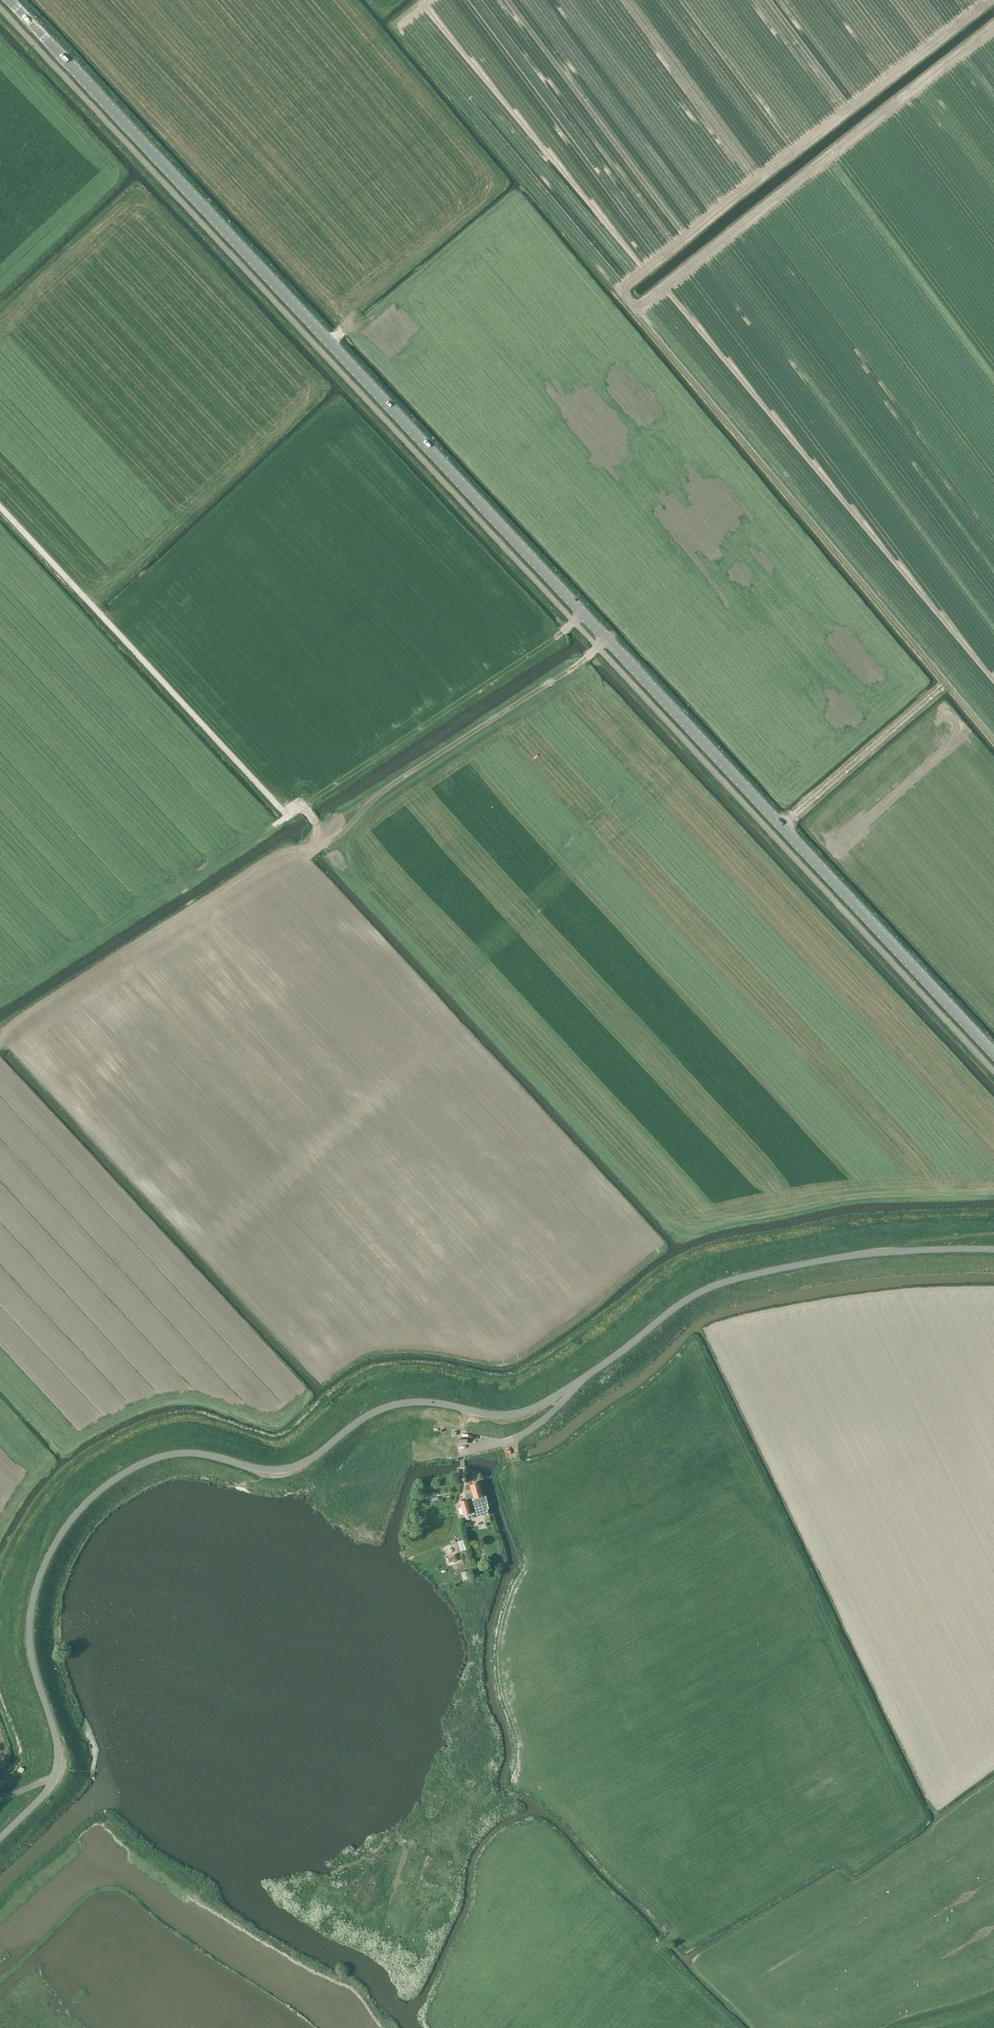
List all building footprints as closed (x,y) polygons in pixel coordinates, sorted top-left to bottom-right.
[(987,7),(967,21),(972,28),(992,15),(987,7)] [(468,1500),(460,1502),(464,1515),(466,1520),(476,1518),(474,1513),(476,1512),(477,1518),(489,1514),(488,1510),(489,1508),(485,1495),(483,1496),(480,1483),(471,1485),(473,1492),(466,1494),(468,1500)] [(90,1995),(78,2001),(85,2013),(96,2006),(90,1995)]
